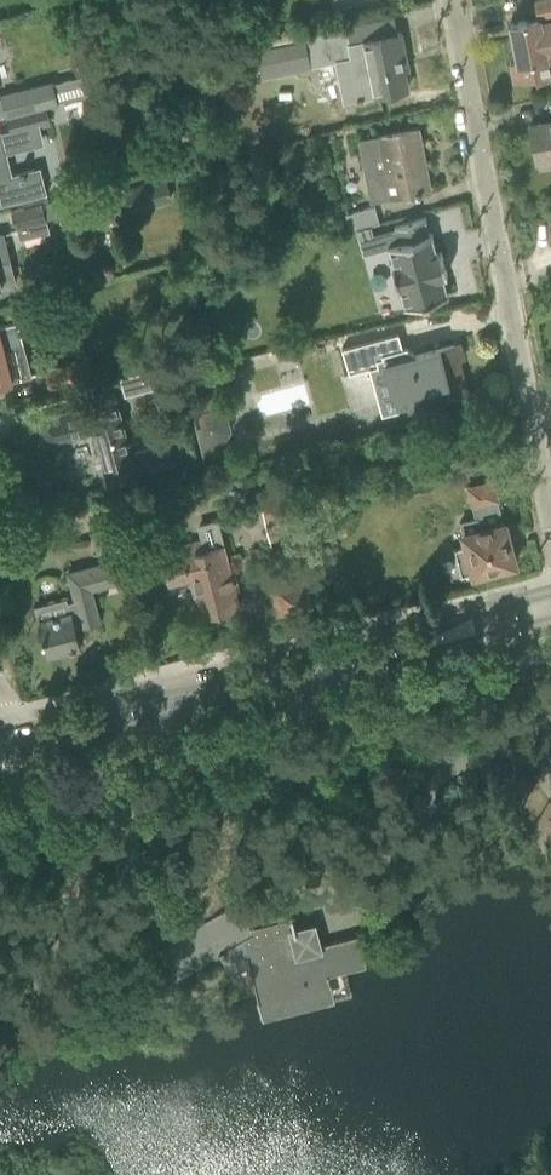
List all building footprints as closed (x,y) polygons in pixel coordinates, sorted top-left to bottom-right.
[(533,19),(510,24),(517,63),(510,64),(513,81),(536,76),(537,79),(550,76),(550,78),(550,0),(536,0),(535,0),(538,18),(533,19)] [(400,31),(395,32),(392,20),(393,19),(393,18),(312,34),(258,46),(264,76),(338,61),(346,100),(349,99),(358,97),(358,99),(365,98),(365,96),(374,94),(374,95),(384,93),(385,96),(398,93),(397,90),(408,88),(404,70),(408,69),(400,31)] [(53,80),(0,94),(5,113),(45,102),(58,99),(53,80)] [(45,102),(5,113),(10,131),(50,121),(45,102)] [(530,126),(536,161),(538,161),(539,168),(550,165),(550,121),(530,126)] [(419,128),(379,136),(359,140),(371,202),(431,190),(419,128)] [(197,165),(194,150),(175,155),(169,132),(155,135),(164,173),(197,165)] [(45,193),(39,168),(11,175),(0,133),(0,205),(45,193)] [(166,178),(149,182),(154,201),(171,197),(166,178)] [(57,199),(42,203),(11,210),(16,227),(19,226),(22,236),(27,235),(28,238),(44,234),(43,231),(48,230),(46,219),(61,215),(57,199)] [(352,230),(381,222),(377,206),(347,214),(352,230)] [(432,299),(451,294),(450,292),(449,292),(445,274),(446,274),(445,273),(446,273),(447,274),(449,273),(443,251),(441,252),(441,253),(440,253),(440,252),(439,253),(434,235),(435,234),(435,232),(432,233),(428,219),(429,219),(429,217),(397,225),(398,227),(399,227),(374,234),(373,234),(377,249),(391,246),(396,264),(395,264),(401,286),(402,285),(406,303),(405,303),(406,305),(425,300),(425,301),(432,299)] [(14,283),(2,234),(0,234),(0,286),(14,283)] [(0,326),(0,383),(10,380),(2,348),(23,342),(17,321),(0,326)] [(343,349),(350,375),(385,366),(397,410),(466,391),(454,345),(415,355),(414,352),(406,348),(402,349),(398,334),(343,349)] [(297,347),(236,355),(239,377),(292,370),(294,382),(301,381),(297,347)] [(175,383),(214,373),(208,352),(169,363),(175,383)] [(72,363),(44,371),(49,390),(77,382),(72,363)] [(150,371),(119,379),(124,397),(154,388),(150,371)] [(89,407),(63,414),(40,420),(46,444),(95,431),(108,482),(135,475),(133,469),(168,460),(161,437),(128,446),(115,398),(89,405),(89,407)] [(225,454),(222,443),(230,431),(226,417),(214,409),(212,398),(188,404),(201,460),(225,454)] [(471,505),(501,497),(495,476),(465,484),(471,505)] [(368,477),(355,480),(359,494),(372,490),(368,477)] [(299,532),(295,513),(286,480),(258,487),(271,539),(299,532)] [(465,544),(454,547),(461,574),(473,571),(473,572),(476,572),(477,576),(491,573),(490,568),(514,562),(504,522),(502,523),(496,499),(472,505),(476,518),(459,522),(465,544)] [(117,513),(112,514),(89,520),(93,538),(105,535),(109,550),(125,546),(117,513)] [(199,527),(202,539),(160,550),(169,582),(190,577),(200,615),(238,606),(216,522),(199,527)] [(68,573),(78,611),(38,621),(46,654),(80,645),(75,628),(98,622),(90,588),(117,581),(112,561),(68,573)] [(309,604),(300,572),(269,580),(278,612),(309,604)] [(205,923),(159,949),(175,978),(221,953),(233,973),(249,965),(255,987),(257,997),(262,1017),(309,1005),(305,989),(330,983),(327,974),(341,970),(366,964),(363,951),(359,936),(322,945),(287,954),(282,936),(295,932),(292,918),(250,928),(236,904),(212,917),(206,905),(210,903),(197,879),(183,888),(195,911),(200,909),(206,920),(204,921),(205,923)]
